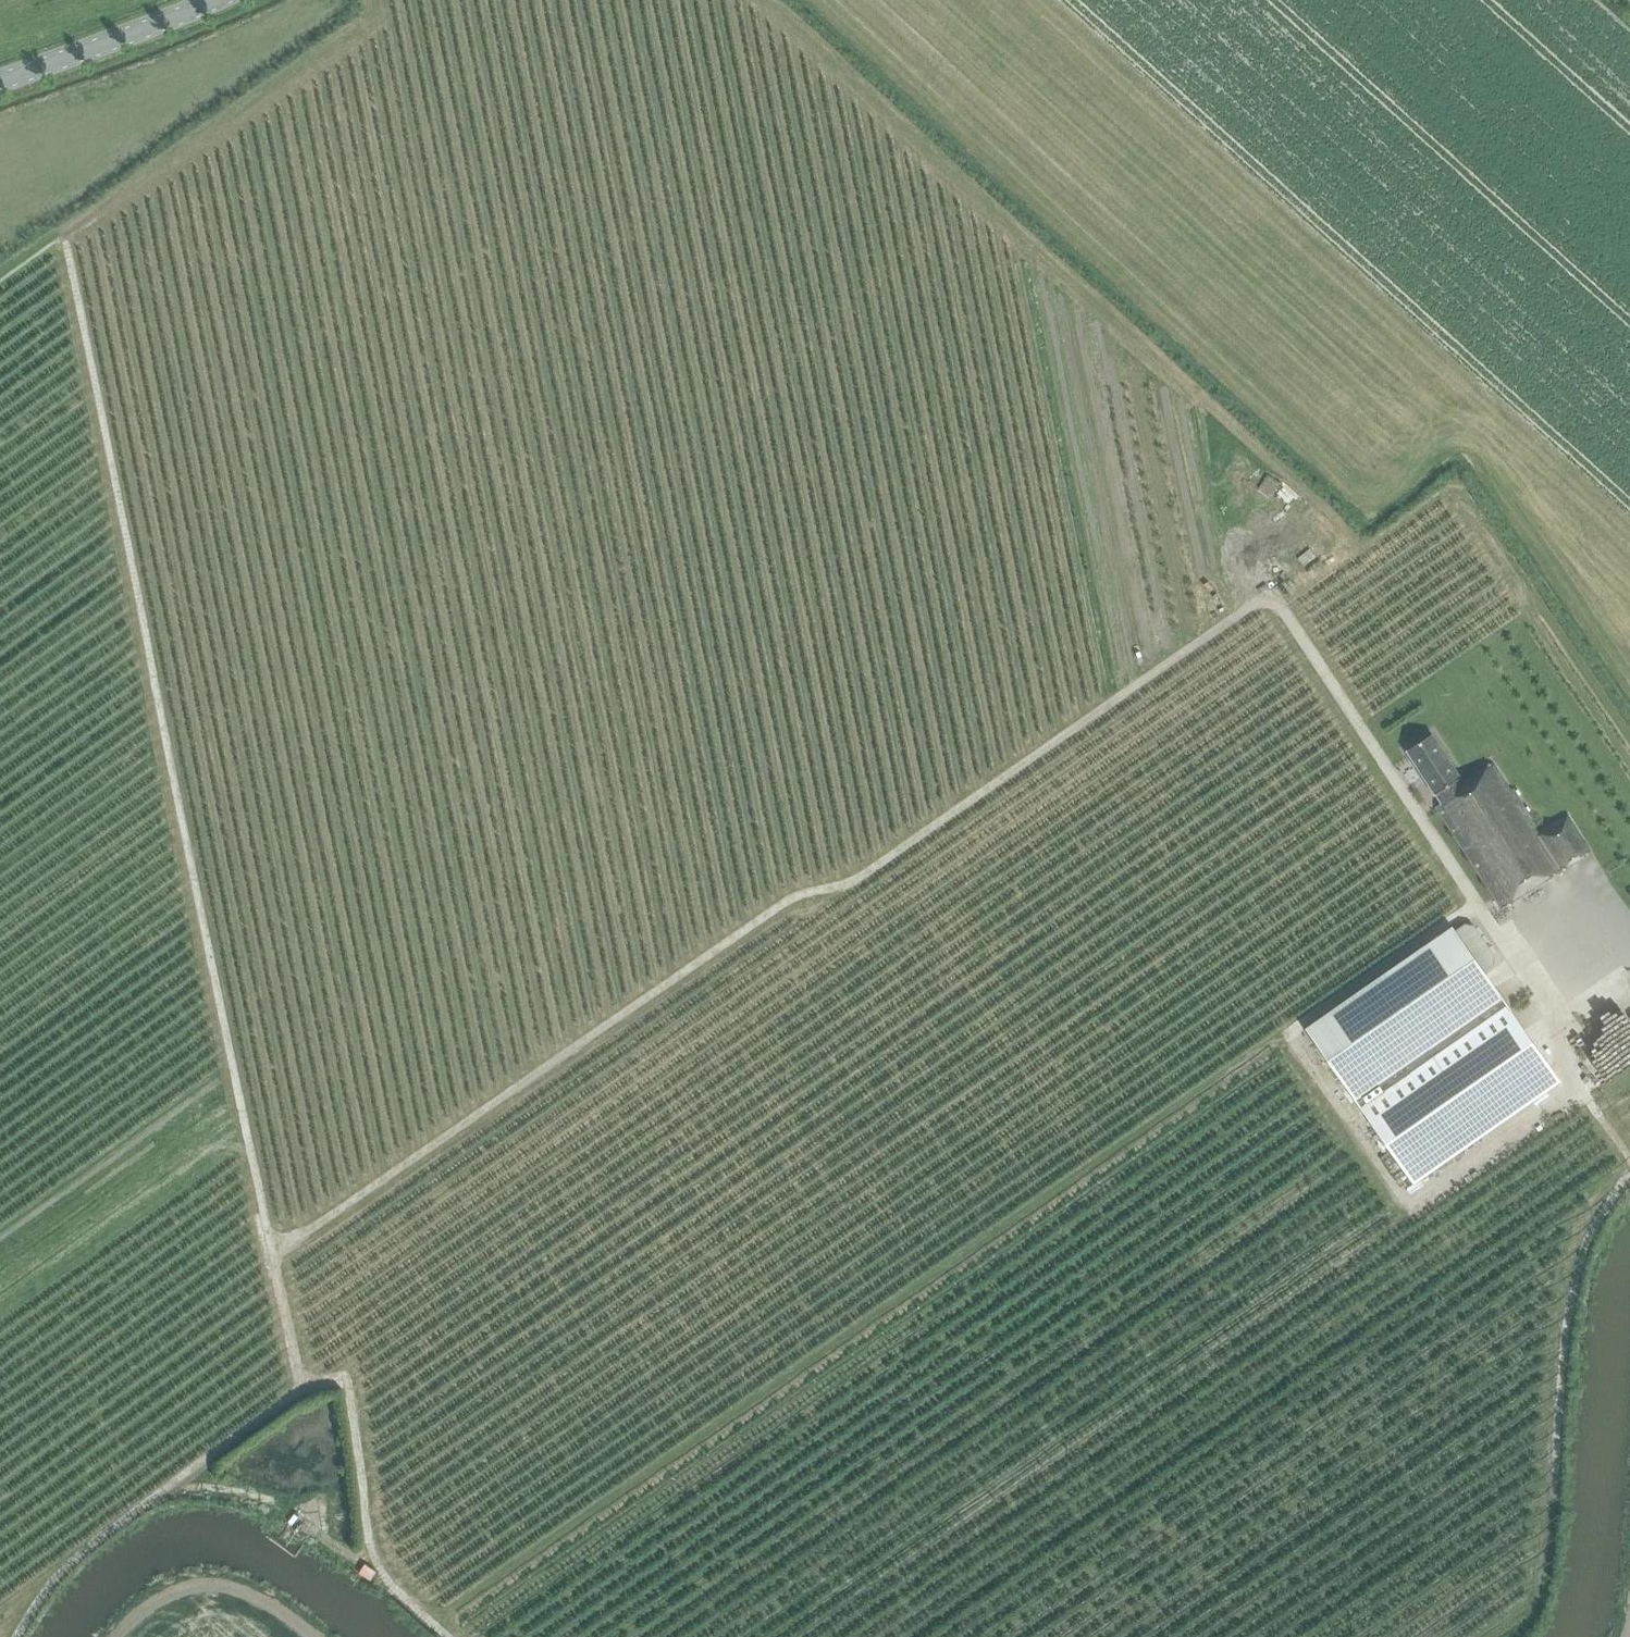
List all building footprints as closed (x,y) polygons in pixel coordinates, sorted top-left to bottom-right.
[(1504,910),(1591,854),(1568,818),(1540,837),(1493,765),(1464,783),(1433,735),(1408,752),(1442,804),(1437,807),(1504,910)] [(1306,1028),(1415,1184),(1560,1083),(1482,970),(1492,963),(1493,955),(1472,926),(1464,924),(1455,931),(1451,926),(1306,1028)] [(356,1575),(367,1583),(375,1572),(364,1564),(356,1575)]
